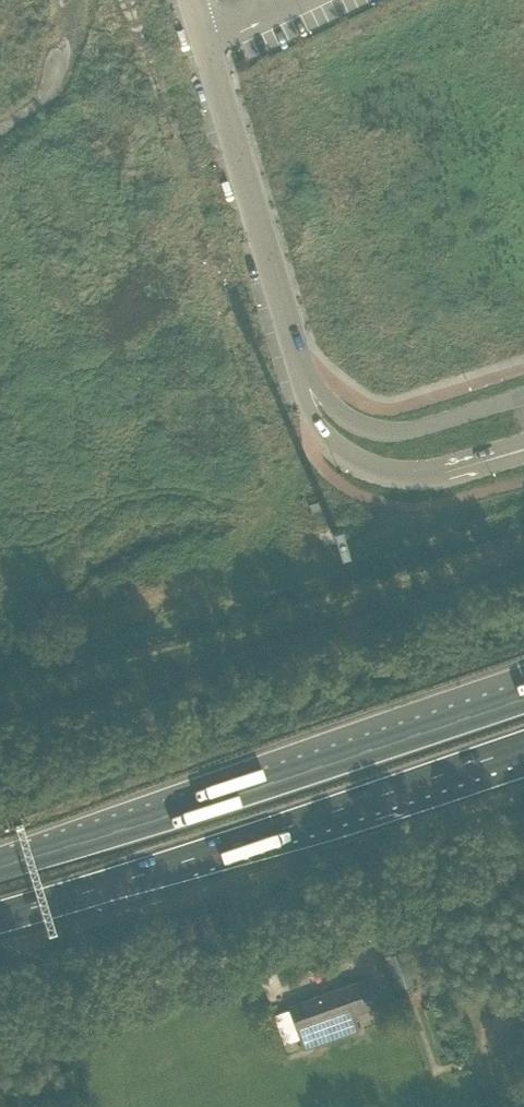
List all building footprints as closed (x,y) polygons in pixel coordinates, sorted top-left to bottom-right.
[(357,984),(289,1008),(298,1033),(304,1049),(359,1029),(353,1013),(357,1012),(380,1003),(371,979),(357,984)]
